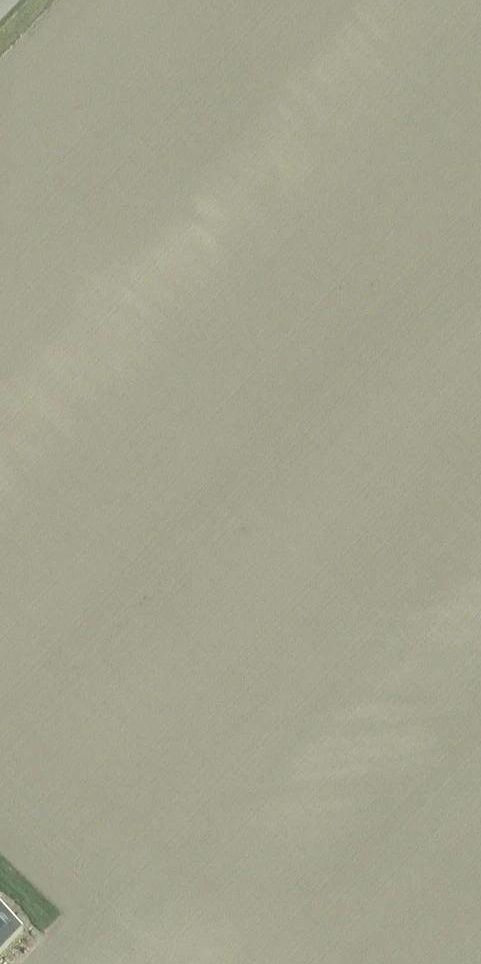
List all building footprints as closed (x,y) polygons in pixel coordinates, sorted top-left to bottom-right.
[(23,930),(0,908),(0,955),(23,930)]
